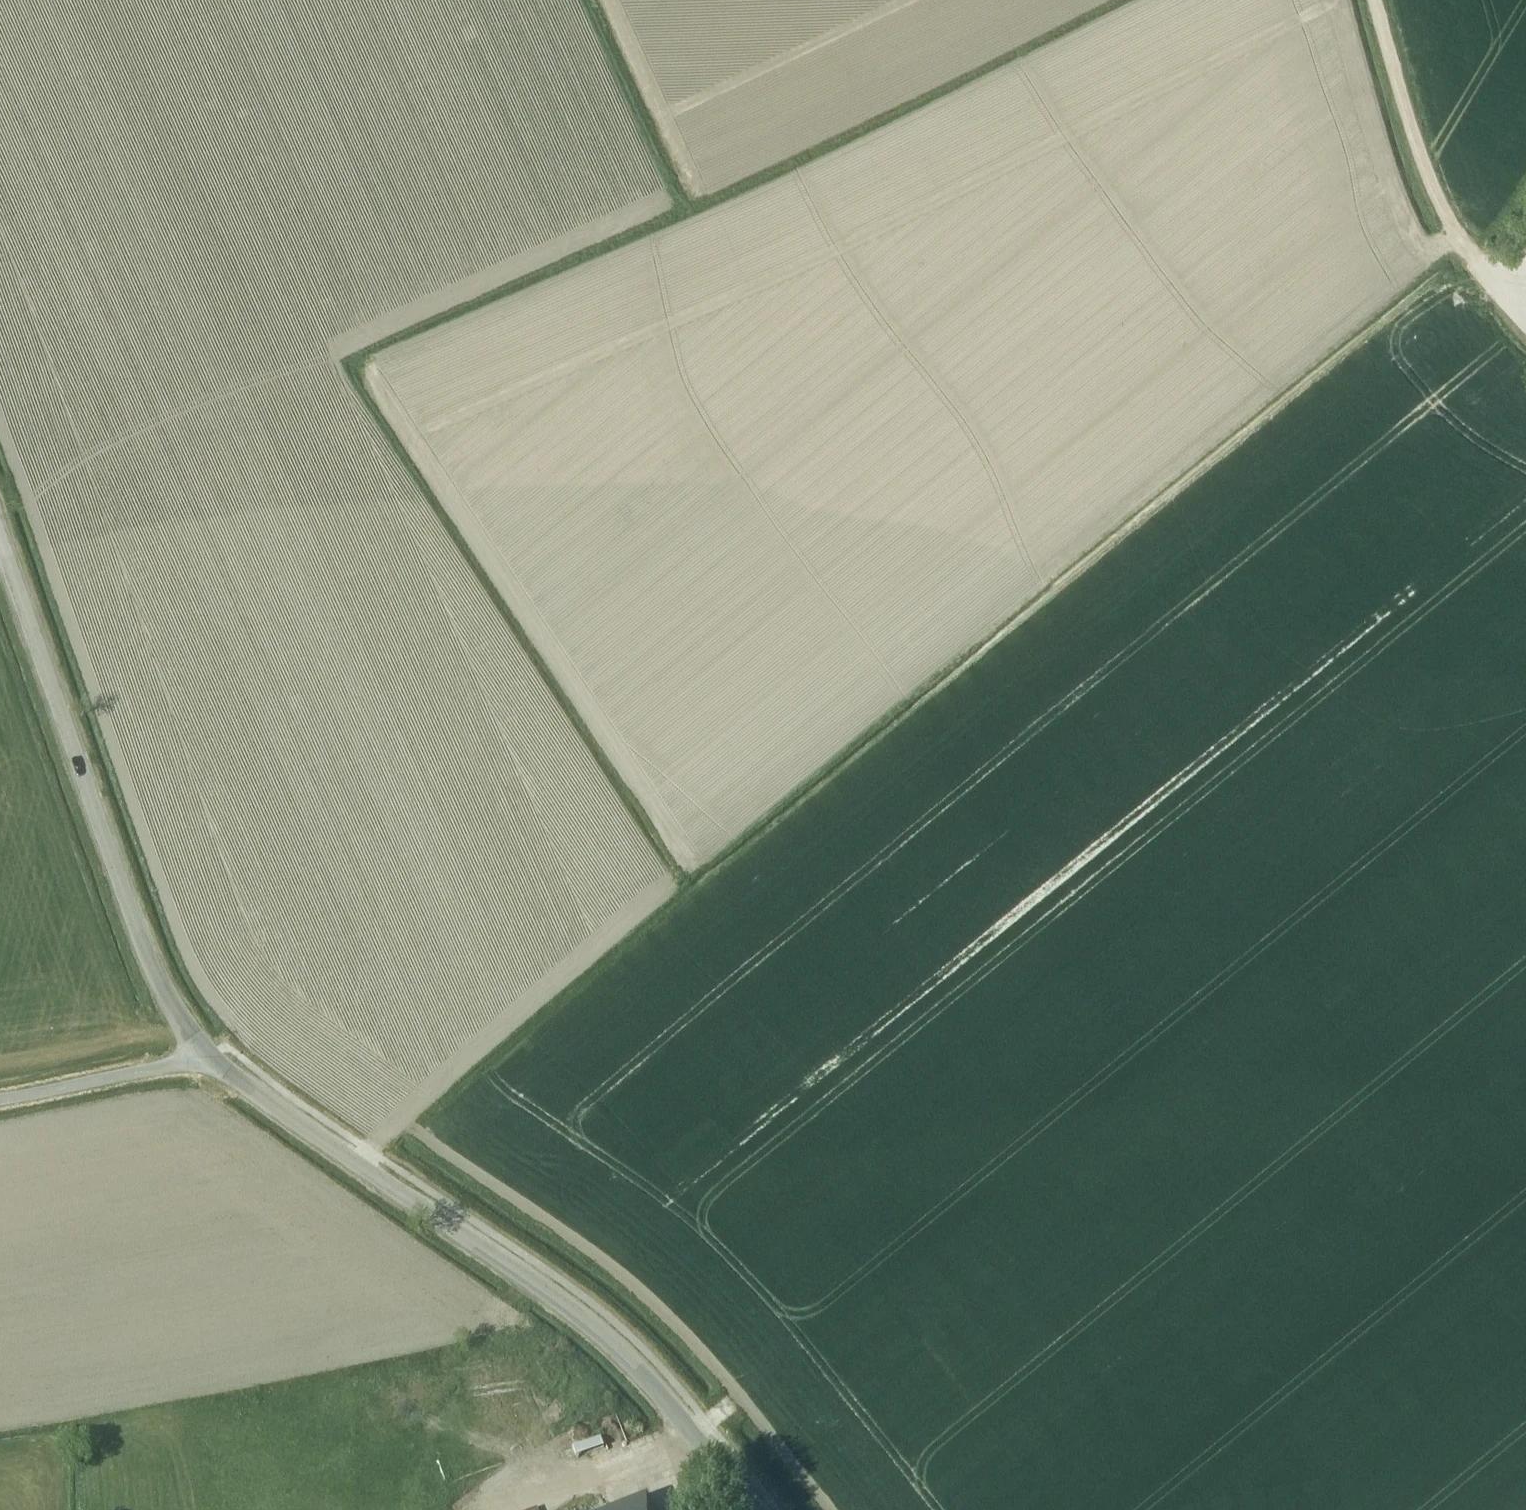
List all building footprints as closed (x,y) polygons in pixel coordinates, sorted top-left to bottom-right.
[(524,1407),(528,1418),(556,1409),(553,1397),(524,1407)] [(646,1497),(611,1509),(651,1509),(646,1497)]
